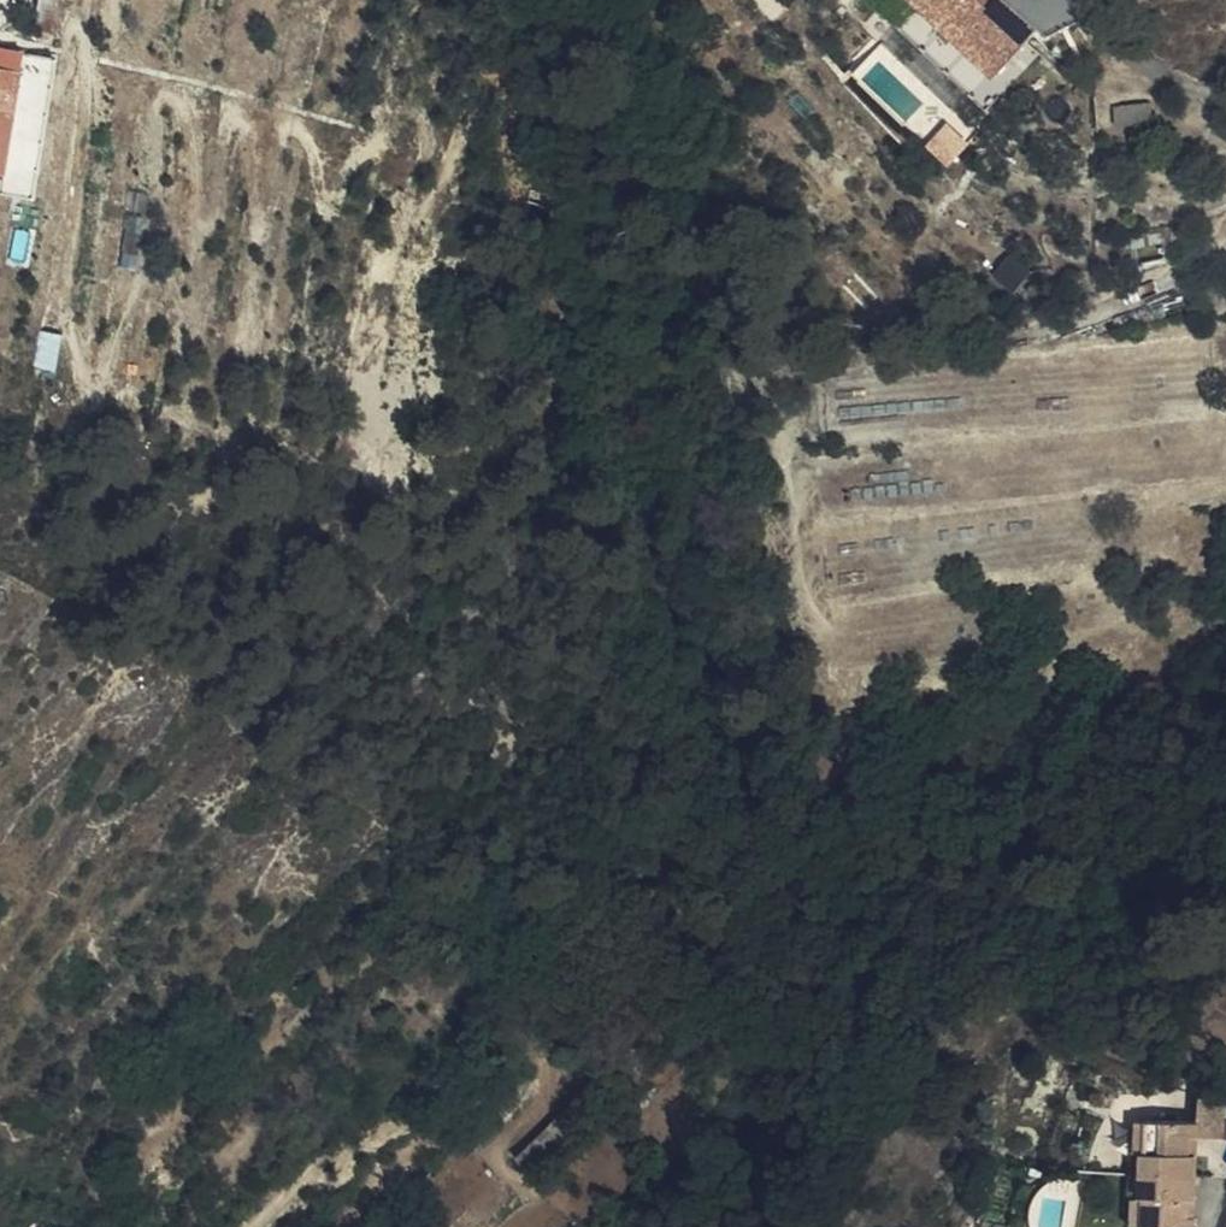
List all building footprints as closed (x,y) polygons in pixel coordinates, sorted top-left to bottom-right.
[(1028,41),(984,0),(918,0),(997,73),(1028,41)] [(6,167),(8,155),(41,158),(46,134),(12,128),(22,66),(0,62),(0,166),(6,167)] [(1155,119),(1153,98),(1114,101),(1116,123),(1155,119)] [(1015,252),(999,272),(1018,287),(1034,268),(1015,252)] [(1221,1096),(1214,1125),(1225,1127),(1225,1099),(1221,1096)] [(1178,1148),(1184,1119),(1171,1115),(1165,1145),(1160,1144),(1158,1151),(1149,1190),(1154,1191),(1148,1220),(1161,1224),(1168,1195),(1160,1193),(1170,1146),(1178,1148)] [(1214,1125),(1184,1119),(1178,1148),(1170,1146),(1160,1193),(1168,1195),(1161,1224),(1176,1226),(1207,1226),(1225,1143),(1225,1127),(1214,1125)]
